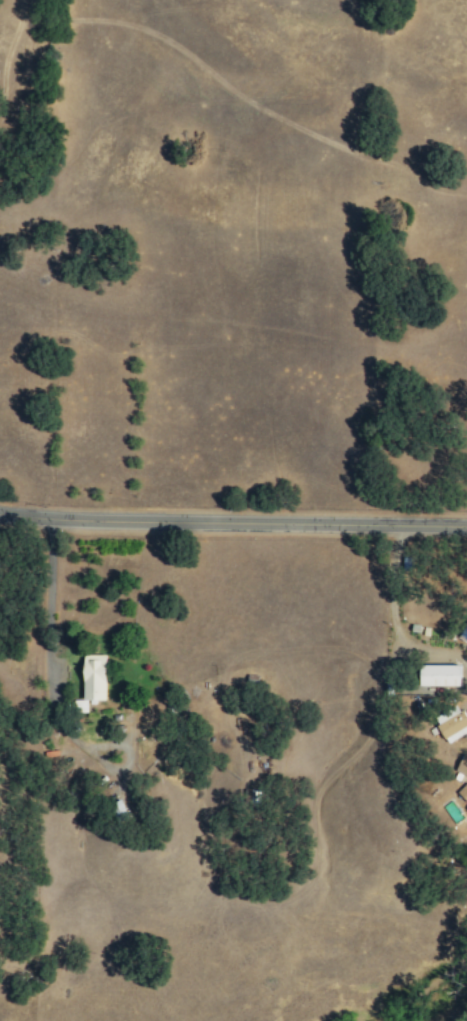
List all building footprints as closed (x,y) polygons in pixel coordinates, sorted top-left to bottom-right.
[(466,639),(466,614),(454,637),(465,643),(466,639)] [(81,701),(74,701),(74,712),(87,713),(88,701),(104,701),(105,655),(82,655),(81,701)] [(459,686),(459,665),(419,664),(419,686),(459,686)] [(461,710),(435,725),(445,744),(466,732),(466,721),(461,710)] [(462,754),(454,770),(466,777),(466,756),(462,754)] [(466,782),(456,793),(466,803),(466,784),(466,782)]
